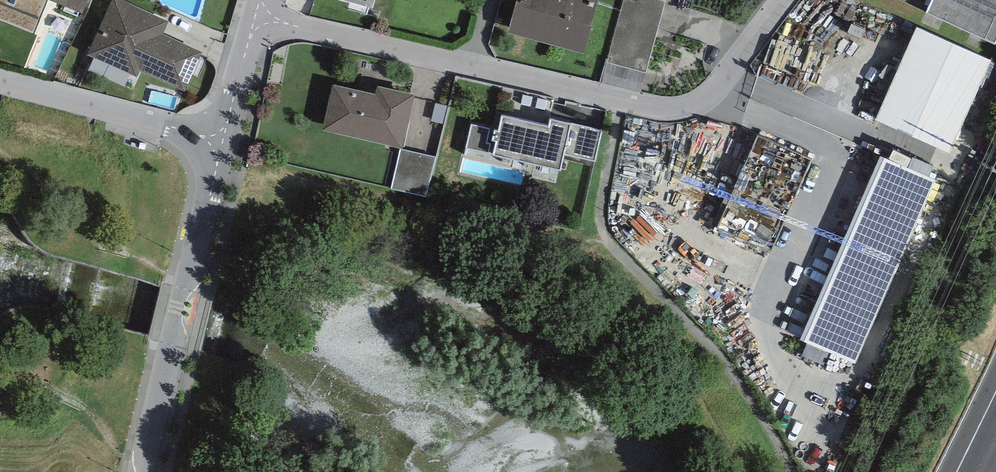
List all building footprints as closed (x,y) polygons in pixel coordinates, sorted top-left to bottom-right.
[(80,9),(84,0),(57,0),(80,9)] [(122,0),(113,0),(87,54),(137,77),(141,69),(184,89),(202,51),(163,33),(168,21),(122,0)] [(597,0),(517,0),(509,30),(583,50),(597,0)] [(665,0),(624,0),(607,61),(646,72),(665,0)] [(925,11),(995,43),(995,41),(995,0),(930,0),(925,11)] [(991,58),(916,24),(876,117),(949,150),(991,58)] [(375,92),(332,83),(322,127),(402,145),(414,92),(377,84),(375,92)] [(549,123),(503,112),(494,151),(561,166),(564,150),(595,157),(602,128),(551,116),(549,123)] [(761,139),(737,198),(792,221),(816,162),(761,139)] [(437,156),(400,148),(391,185),(428,194),(437,156)] [(937,177),(880,152),(799,337),(855,362),(937,177)]
